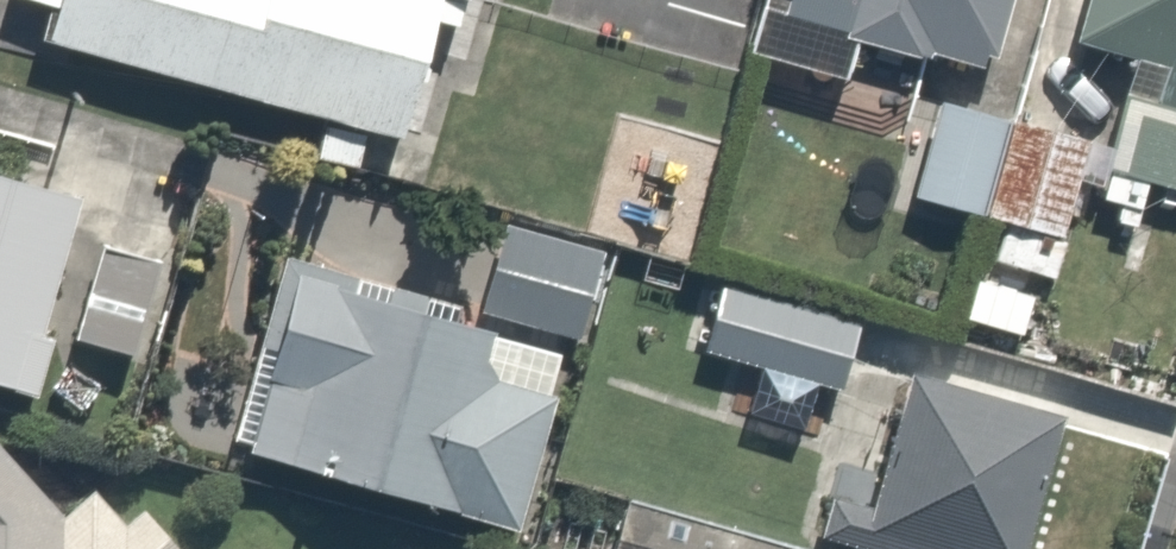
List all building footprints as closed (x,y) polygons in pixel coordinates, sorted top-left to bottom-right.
[(61,8),(52,41),(402,138),(436,15),(459,22),(465,0),(32,0),(61,8)] [(851,80),(862,43),(934,63),(936,54),(986,67),(989,59),(1001,62),(1018,0),(792,0),(791,2),(784,0),(768,0),(753,53),(851,80)] [(1175,189),(1175,0),(1097,0),(1086,38),(1146,55),(1113,171),(1175,189)] [(944,104),(918,197),(987,216),(1013,123),(944,104)] [(1090,143),(1017,123),(991,217),(1064,237),(1090,143)] [(40,400),(57,344),(41,340),(82,201),(0,177),(0,388),(40,400)] [(507,224),(482,313),(581,341),(606,252),(507,224)] [(157,263),(103,247),(76,341),(130,356),(157,263)] [(463,306),(287,255),(232,442),(250,447),(247,456),(523,536),(564,398),(554,395),(565,355),(464,326),(463,306)] [(1035,298),(979,281),(967,320),(1024,337),(1035,298)] [(861,325),(725,289),(708,352),(843,388),(861,325)] [(1066,417),(913,375),(886,472),(842,460),(819,539),(856,548),(1029,548),(1066,417)] [(0,458),(0,548),(162,548),(119,499),(107,509),(77,475),(41,506),(0,458)] [(615,548),(794,548),(629,501),(615,548)]
